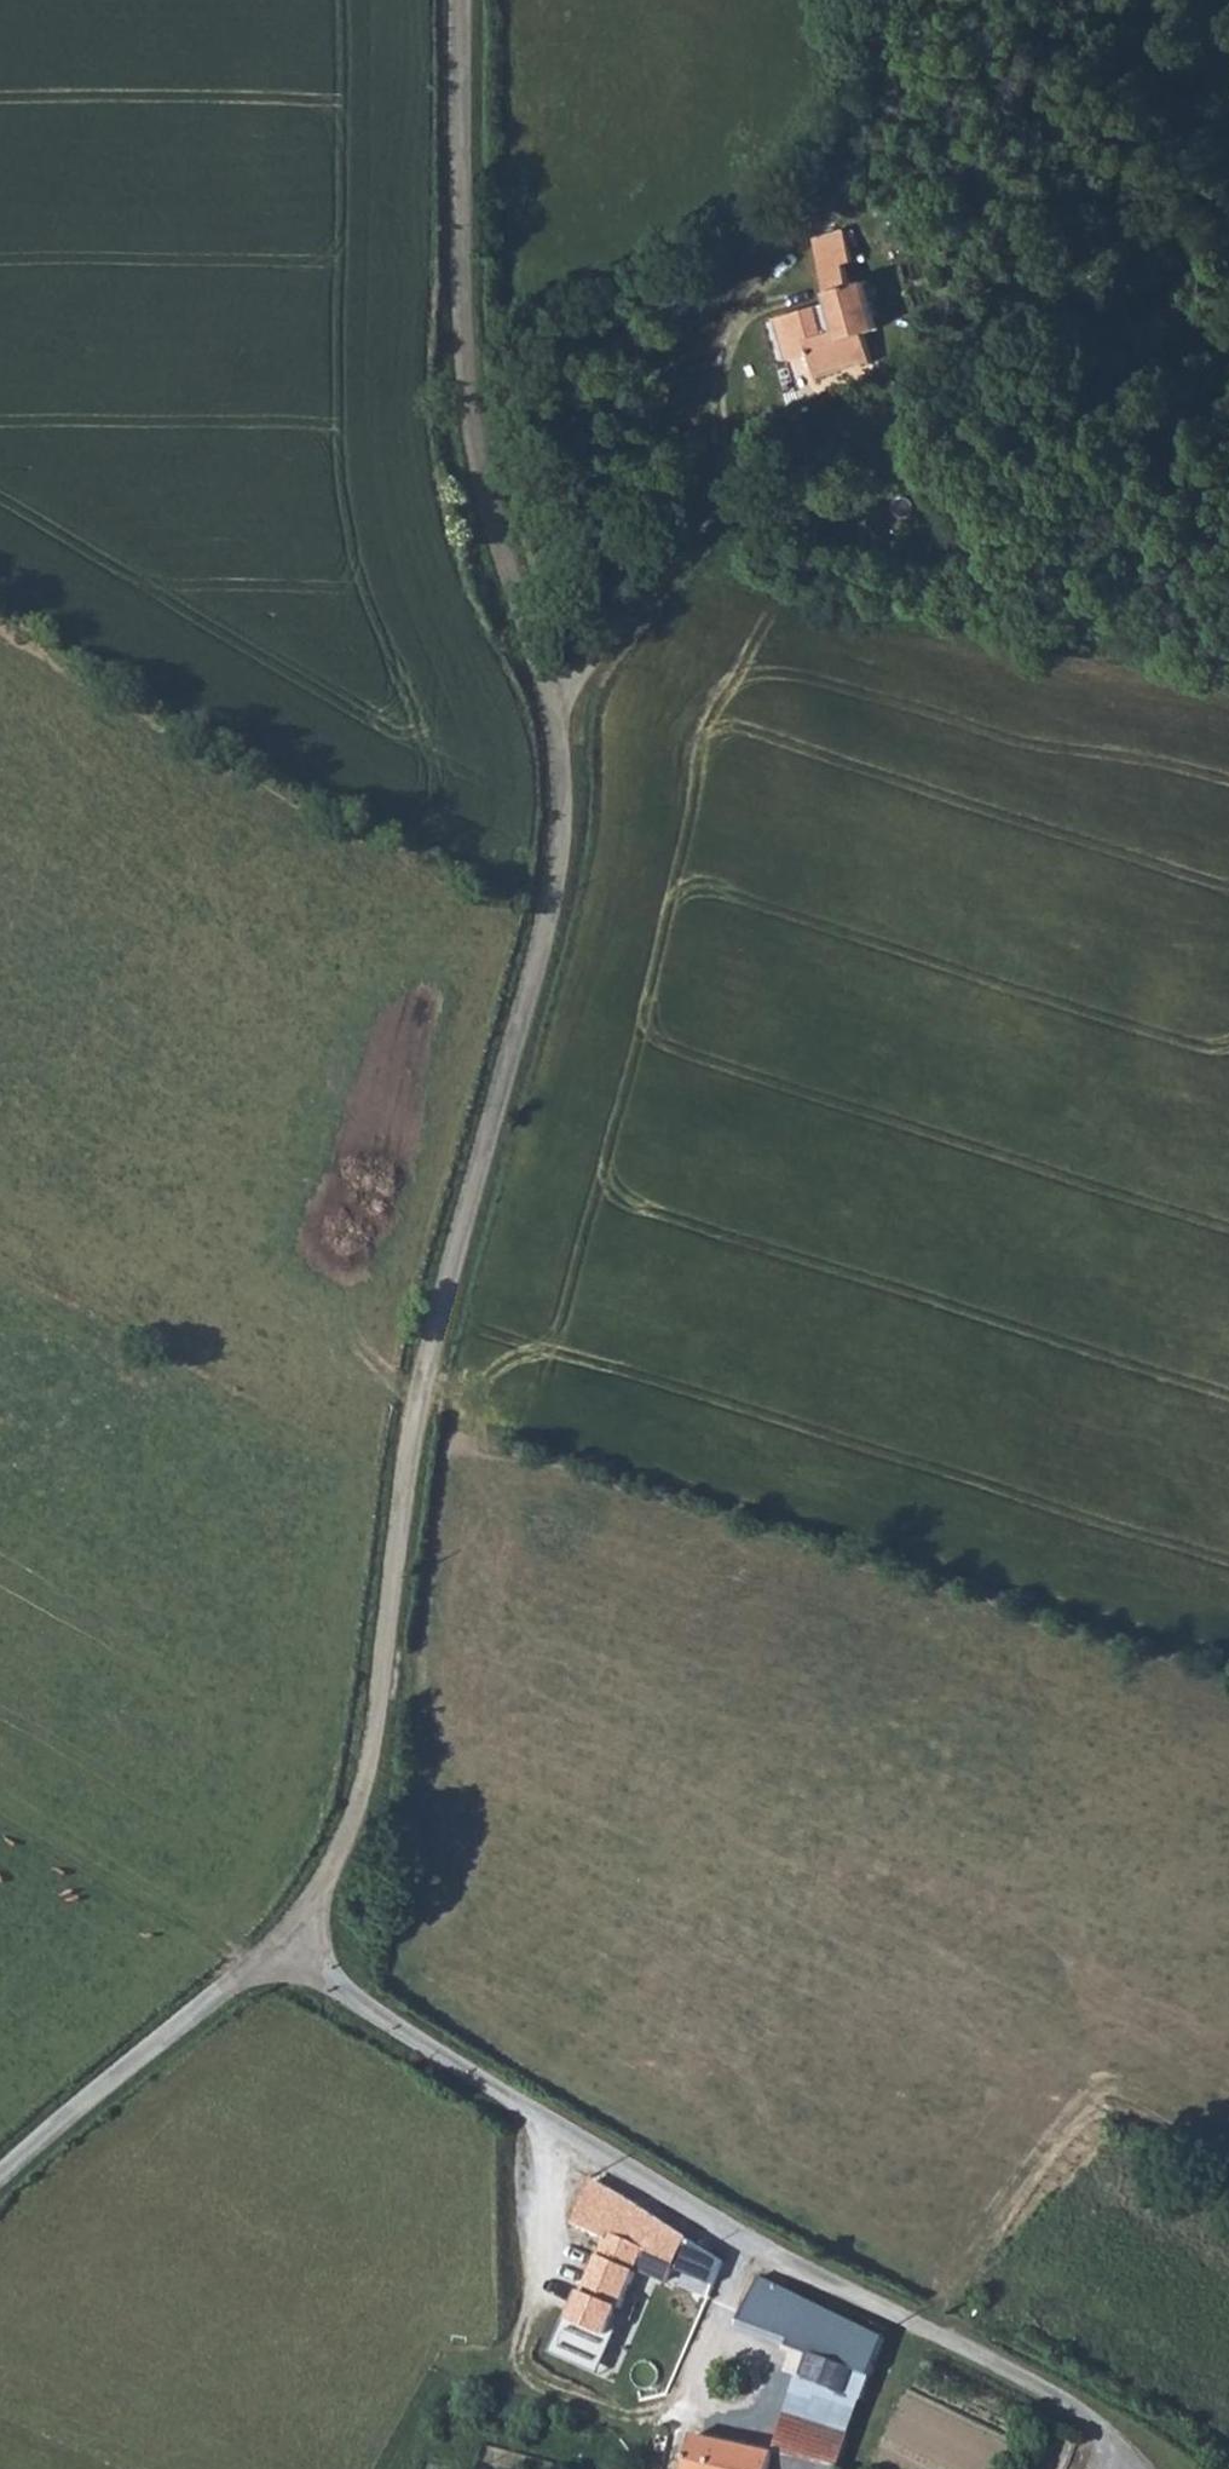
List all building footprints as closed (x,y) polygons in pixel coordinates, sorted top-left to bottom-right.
[(814,290),(757,305),(768,344),(792,339),(800,359),(861,341),(855,319),(869,314),(856,266),(832,273),(826,250),(835,246),(827,219),(797,227),(814,290)] [(621,2197),(586,2177),(568,2224),(605,2238),(621,2197)] [(621,2197),(605,2238),(638,2251),(652,2218),(621,2197)] [(605,2238),(569,2323),(606,2337),(633,2271),(664,2282),(669,2269),(697,2280),(706,2254),(697,2249),(652,2218),(638,2251),(605,2238)] [(757,2280),(745,2309),(817,2347),(774,2459),(818,2468),(836,2468),(849,2439),(855,2440),(879,2375),(889,2343),(757,2280)] [(680,2468),(818,2468),(774,2459),(685,2438),(680,2468)]
